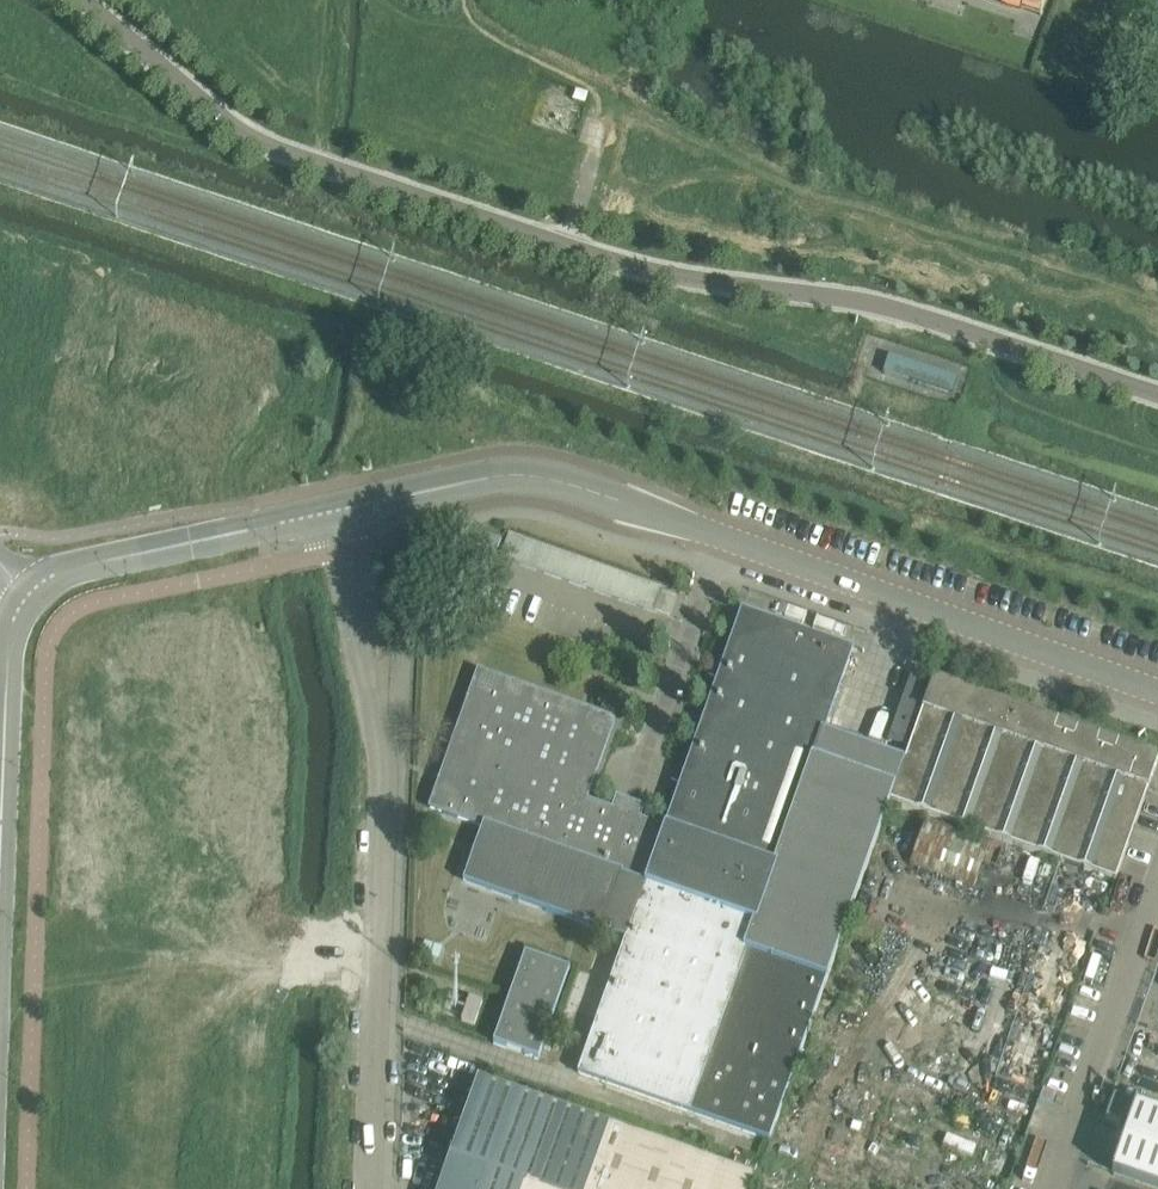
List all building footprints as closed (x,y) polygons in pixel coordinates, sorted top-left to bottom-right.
[(1046,0),(987,0),(1040,18),(1046,0)] [(589,99),(577,95),(574,104),(586,108),(589,99)] [(952,397),(958,381),(888,358),(883,375),(952,397)] [(509,533),(499,560),(653,615),(663,588),(509,533)] [(770,1145),(890,804),(896,788),(815,759),(853,653),(741,615),(665,831),(587,804),(616,722),(479,674),(430,811),(485,830),(466,884),(547,913),(626,941),(580,1076),(770,1145)] [(889,742),(910,749),(934,682),(913,674),(889,742)] [(1145,798),(1123,790),(1130,772),(1152,780),(1157,762),(1157,761),(934,682),(910,749),(896,788),(890,804),(1115,884),(1145,798)] [(1145,798),(1152,780),(1130,772),(1123,790),(1145,798)] [(924,829),(913,859),(976,883),(988,852),(924,829)] [(494,1045),(539,1061),(572,971),(527,955),(494,1045)] [(241,981),(240,993),(252,994),(253,982),(241,981)] [(475,1027),(483,1004),(470,1000),(462,1022),(475,1027)] [(441,1188),(749,1188),(753,1180),(478,1083),(441,1188)] [(1114,1101),(1106,1124),(1120,1129),(1118,1135),(1126,1138),(1113,1175),(1152,1188),(1157,1188),(1157,1117),(1114,1101)]
